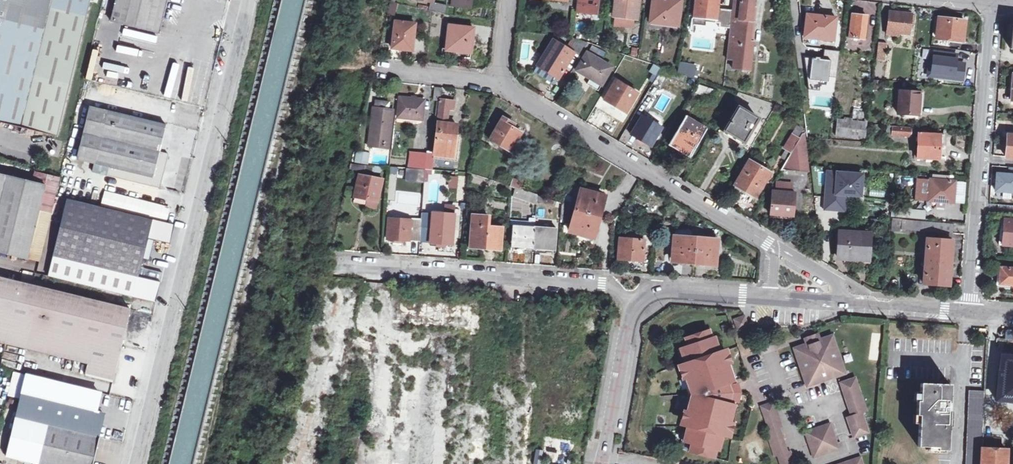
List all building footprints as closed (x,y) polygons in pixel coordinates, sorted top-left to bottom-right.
[(69,77),(87,0),(0,0),(0,60),(69,77)] [(109,21),(156,32),(164,0),(114,0),(109,21)] [(452,6),(470,8),(471,0),(453,0),(452,6)] [(577,12),(600,14),(602,1),(599,1),(599,0),(579,0),(577,12)] [(614,16),(617,17),(634,19),(636,19),(639,0),(617,0),(614,16)] [(651,22),(677,25),(680,0),(654,0),(651,22)] [(695,18),(716,21),(719,0),(697,0),(695,18)] [(754,0),(734,0),(727,61),(735,62),(734,71),(746,72),(748,55),(752,55),(753,47),(748,47),(754,0)] [(447,6),(440,5),(437,13),(446,15),(447,6)] [(913,15),(891,13),(888,33),(910,35),(913,15)] [(836,20),(808,16),(805,37),(834,40),(836,20)] [(868,18),(853,16),(850,38),(866,40),(868,18)] [(633,26),(634,19),(617,17),(616,24),(633,26)] [(965,21),(940,18),(938,38),(963,41),(965,21)] [(416,26),(396,24),(393,50),(413,52),(416,26)] [(475,29),(451,25),(447,50),(472,54),(475,29)] [(711,38),(710,29),(694,31),(696,40),(711,38)] [(575,54),(555,41),(538,66),(559,79),(575,54)] [(888,44),(880,43),(878,60),(886,61),(888,44)] [(959,64),(960,55),(935,52),(934,60),(932,60),(930,77),(967,81),(968,65),(959,64)] [(601,61),(588,54),(578,72),(591,81),(588,86),(599,92),(613,70),(600,63),(601,61)] [(828,81),(830,60),(812,58),(810,79),(828,81)] [(69,77),(0,60),(0,126),(54,139),(69,77)] [(686,74),(687,67),(678,65),(677,72),(686,74)] [(688,78),(663,69),(654,84),(661,89),(668,77),(686,83),(688,78)] [(638,95),(617,82),(606,102),(627,114),(638,95)] [(715,91),(699,85),(697,93),(712,99),(715,91)] [(442,89),(436,89),(434,103),(441,104),(441,106),(438,105),(436,125),(438,125),(434,155),(453,158),(454,152),(460,153),(462,136),(459,136),(460,126),(448,125),(450,109),(455,109),(456,102),(441,101),(442,89)] [(921,93),(902,91),(899,114),(920,116),(921,93)] [(425,101),(401,99),(398,119),(422,121),(425,101)] [(94,164),(106,110),(90,107),(78,160),(94,164)] [(759,119),(740,107),(726,132),(734,137),(745,143),(759,119)] [(393,110),(373,108),(368,148),(388,150),(393,110)] [(164,125),(106,110),(94,164),(78,160),(75,167),(160,188),(166,154),(158,152),(164,125)] [(662,129),(643,117),(632,135),(652,147),(662,129)] [(707,129),(687,117),(671,143),(692,155),(707,129)] [(513,123),(504,118),(491,140),(512,153),(524,135),(511,127),(513,123)] [(866,121),(837,119),(835,137),(864,139),(866,121)] [(911,128),(892,127),(891,136),(910,137),(911,128)] [(809,169),(805,132),(785,166),(809,169)] [(941,136),(920,135),(918,160),(940,160),(941,136)] [(368,164),(368,152),(354,151),(354,163),(368,164)] [(427,155),(413,153),(410,169),(425,170),(427,155)] [(434,155),(427,155),(425,170),(432,171),(434,155)] [(770,173),(751,162),(738,185),(756,196),(770,173)] [(1008,173),(994,172),(992,191),(1012,193),(1012,174),(1008,173)] [(865,178),(830,174),(826,211),(836,212),(838,197),(862,200),(865,178)] [(447,175),(447,189),(465,189),(465,176),(447,175)] [(950,176),(934,175),(934,180),(931,180),(930,202),(954,203),(956,182),(949,181),(950,176)] [(382,181),(360,176),(356,197),(378,201),(382,181)] [(0,177),(0,254),(23,260),(41,188),(0,177)] [(524,184),(514,180),(512,188),(513,188),(521,191),(524,184)] [(521,191),(513,188),(513,197),(537,205),(537,202),(537,196),(521,191)] [(607,196),(583,189),(577,209),(601,216),(607,196)] [(776,191),(773,191),(772,215),(794,216),(796,193),(792,192),(776,191)] [(558,203),(537,196),(537,202),(556,208),(558,203)] [(150,219),(67,200),(54,256),(137,277),(146,238),(150,219)] [(573,208),(562,204),(562,210),(572,212),(573,208)] [(897,211),(893,210),(892,218),(925,220),(926,211),(913,210),(912,208),(901,207),(897,211)] [(601,216),(577,209),(572,229),(595,236),(601,216)] [(455,215),(433,213),(433,214),(422,213),(421,232),(431,233),(430,244),(453,246),(455,215)] [(172,224),(150,219),(146,238),(168,243),(172,224)] [(411,222),(389,220),(388,239),(420,242),(421,229),(411,229),(411,222)] [(1005,221),(1003,246),(1012,247),(1012,221),(1005,221)] [(502,228),(473,226),(471,248),(500,250),(502,228)] [(535,228),(514,227),(513,248),(534,249),(535,228)] [(558,230),(535,228),(534,249),(556,251),(558,230)] [(692,239),(675,238),(674,262),(716,265),(718,241),(701,240),(701,232),(692,231),(692,239)] [(628,240),(620,239),(618,260),(643,262),(644,246),(654,246),(655,234),(646,234),(645,241),(639,241),(639,236),(628,235),(628,240)] [(867,236),(839,234),(837,261),(866,263),(867,236)] [(953,238),(929,237),(925,282),(950,284),(953,238)] [(137,277),(54,256),(49,277),(154,302),(159,282),(137,277)] [(1002,267),(1000,284),(1012,286),(1012,268),(1002,267)] [(33,286),(0,278),(0,341),(19,345),(33,286)] [(40,282),(34,280),(33,286),(19,345),(89,364),(86,375),(113,382),(131,308),(39,287),(40,282)] [(745,316),(736,320),(739,329),(749,326),(745,316)] [(708,329),(685,337),(688,346),(683,348),(685,355),(682,356),(685,366),(679,369),(682,379),(685,378),(689,389),(692,388),(694,393),(692,399),(689,398),(686,408),(683,407),(681,418),(688,420),(684,438),(687,439),(685,447),(708,453),(710,445),(715,446),(717,439),(720,440),(723,429),(730,431),(733,419),(730,419),(732,409),(729,409),(730,402),(736,403),(738,394),(730,392),(728,386),(732,385),(728,375),(732,374),(728,363),(731,362),(727,352),(721,355),(714,337),(711,338),(708,329)] [(805,346),(795,349),(808,386),(842,374),(828,338),(819,342),(817,335),(803,339),(805,346)] [(1003,355),(1001,371),(1000,370),(997,400),(1012,401),(1012,356),(1003,355)] [(26,375),(15,416),(98,438),(105,412),(96,410),(98,402),(100,394),(26,375)] [(855,379),(840,385),(850,416),(846,418),(853,438),(868,433),(860,412),(866,410),(855,379)] [(951,384),(921,383),(921,400),(917,400),(917,415),(920,415),(919,446),(937,447),(937,450),(948,451),(951,384)] [(970,390),(967,463),(982,463),(983,434),(985,391),(970,390)] [(774,403),(762,407),(765,418),(777,414),(774,403)] [(6,457),(36,463),(93,463),(100,438),(98,438),(15,416),(6,457)] [(829,423),(803,433),(812,458),(838,449),(829,423)] [(983,434),(982,463),(1007,463),(1008,449),(1004,449),(1004,435),(983,434)]
